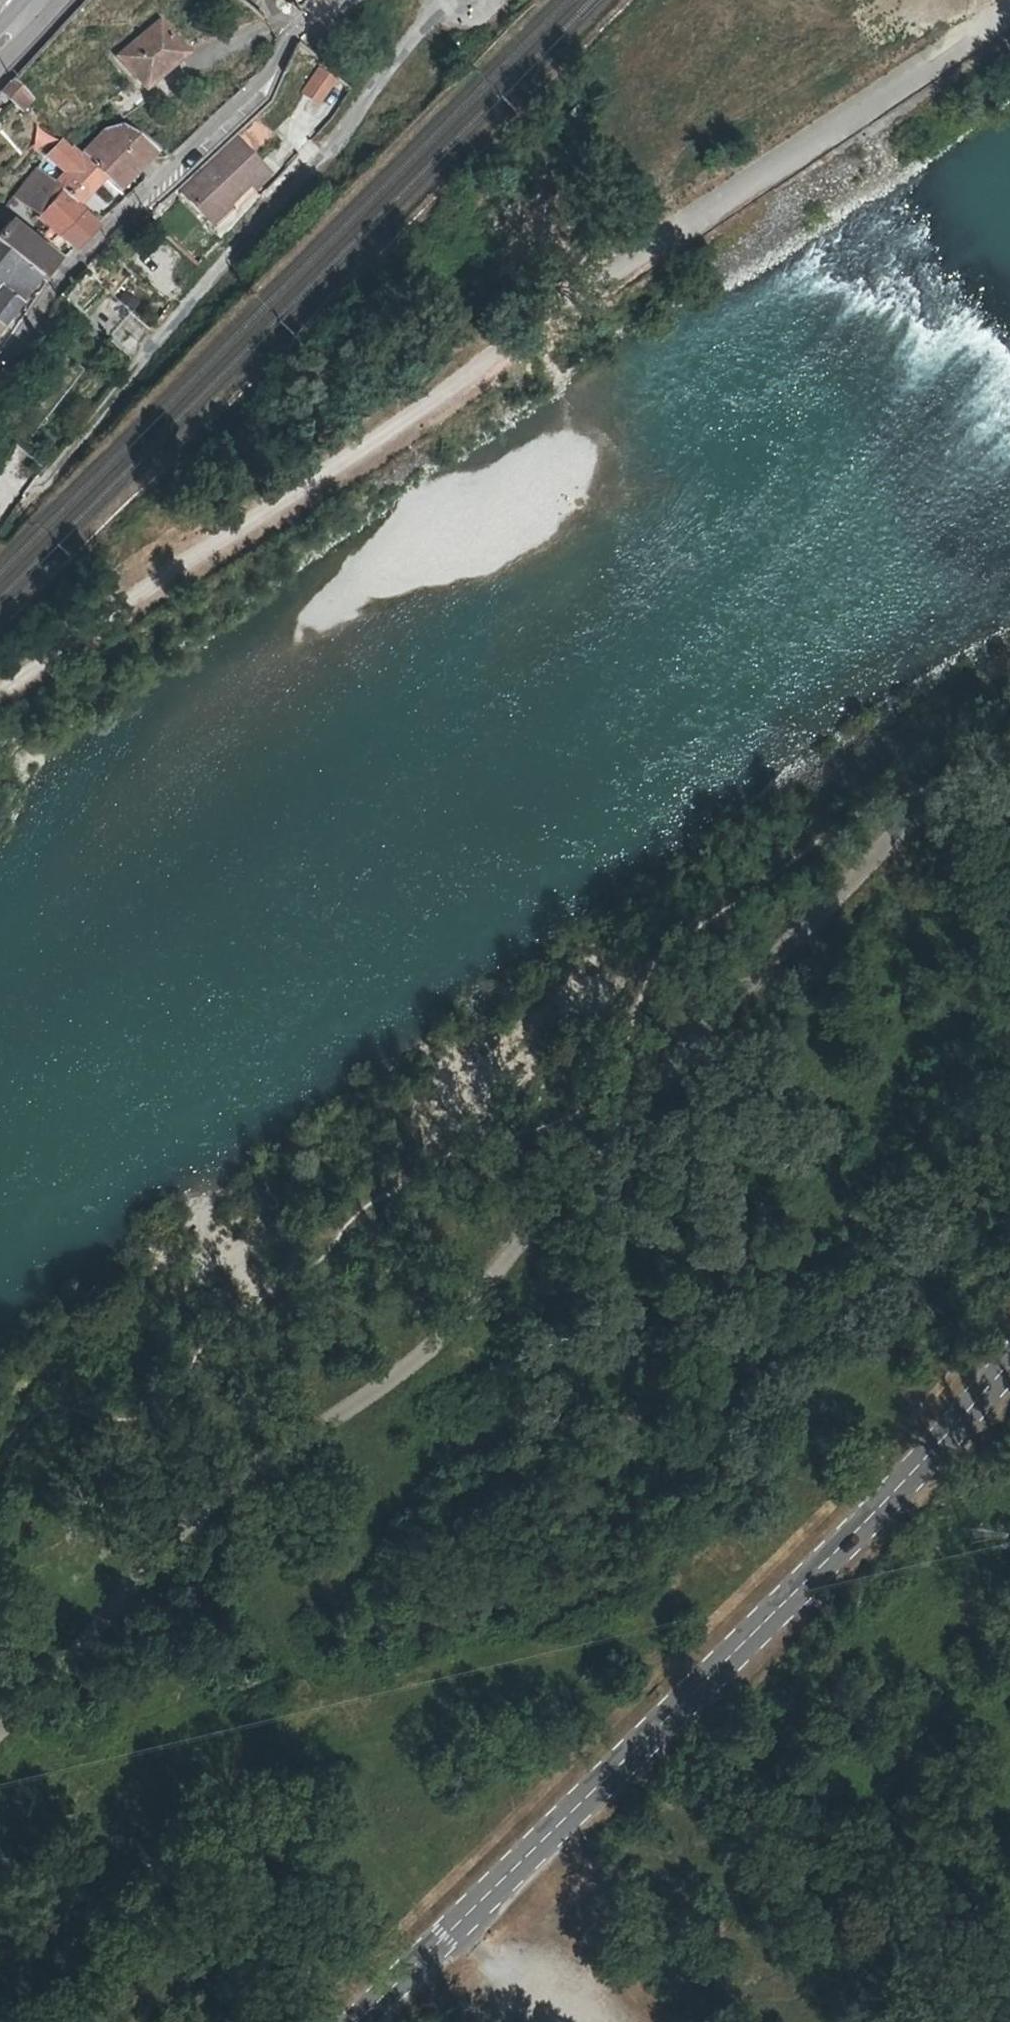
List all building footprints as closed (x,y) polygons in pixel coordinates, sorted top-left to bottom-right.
[(159,66),(180,47),(156,22),(117,57),(144,88),(163,71),(159,66)] [(184,51),(180,47),(159,66),(163,71),(184,51)] [(320,69),(302,94),(321,107),(338,81),(320,69)] [(29,101),(12,80),(0,94),(0,95),(19,112),(29,101)] [(256,151),(273,132),(258,119),(242,138),(256,151)] [(102,130),(79,156),(105,181),(118,192),(156,153),(137,135),(121,125),(102,130)] [(178,191),(210,225),(252,186),(255,190),(272,174),(236,137),(178,191)] [(79,156),(62,139),(44,157),(61,174),(53,182),(79,207),(105,181),(79,156)] [(79,207),(53,182),(37,167),(14,196),(39,216),(37,217),(56,234),(57,234),(73,248),(95,225),(79,207)] [(0,231),(0,244),(38,276),(52,259),(10,221),(7,222),(0,231)] [(3,320),(12,308),(21,297),(38,276),(0,244),(0,325),(3,320)] [(111,293),(87,321),(106,337),(129,310),(111,293)]
